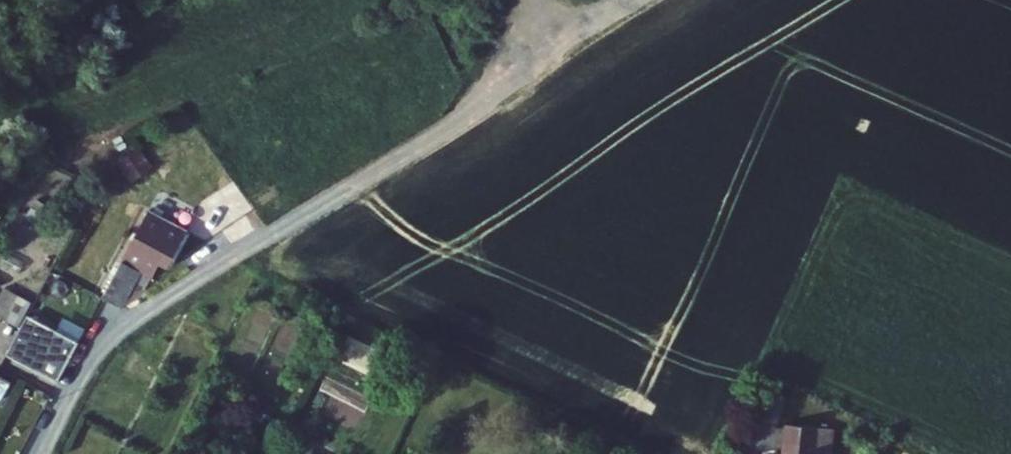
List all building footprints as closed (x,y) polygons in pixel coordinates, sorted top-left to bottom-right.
[(120,162),(135,180),(155,164),(141,145),(120,162)] [(177,266),(193,228),(151,208),(105,294),(127,303),(142,271),(160,278),(167,262),(177,266)] [(3,294),(0,300),(0,328),(15,335),(29,308),(3,294)] [(58,381),(80,340),(31,314),(10,356),(40,372),(58,381)] [(824,425),(792,420),(788,450),(770,446),(769,453),(830,453),(822,453),(824,425)]
